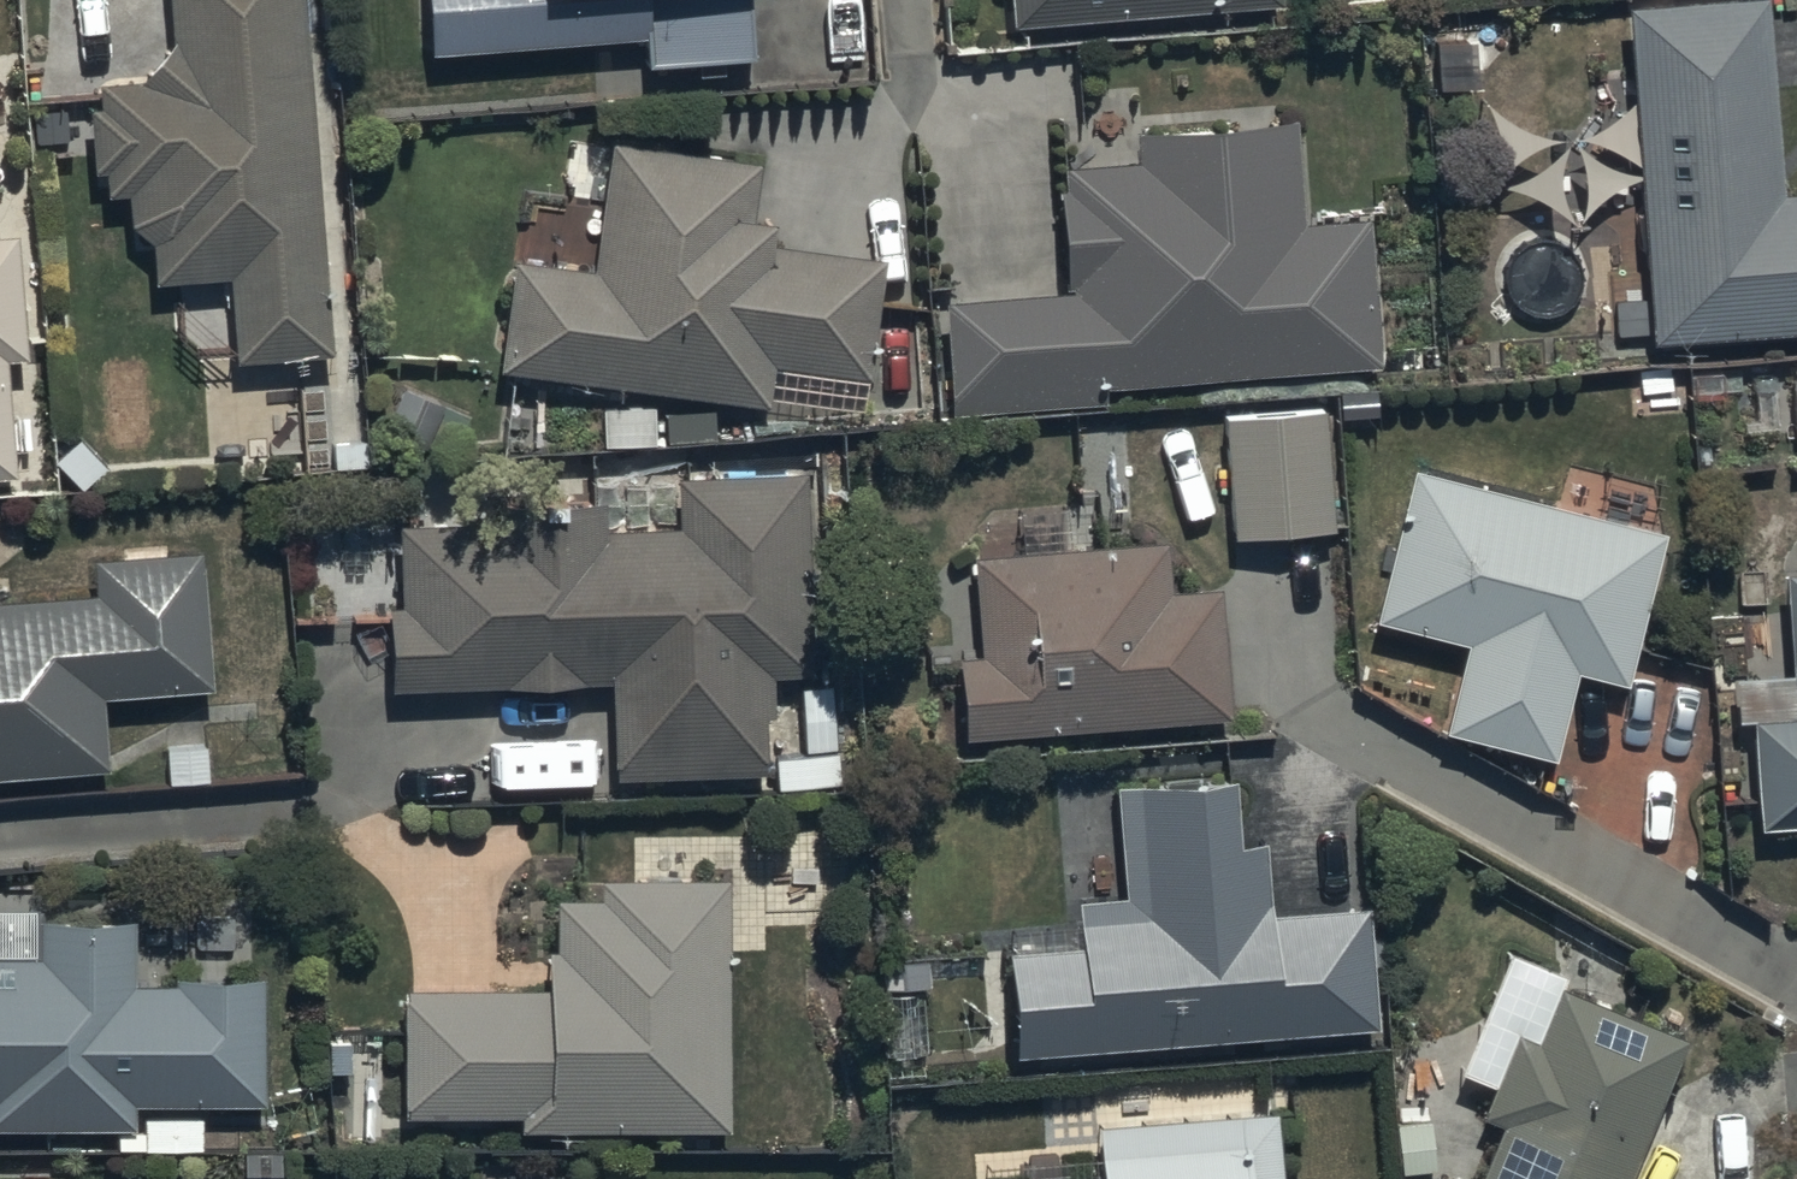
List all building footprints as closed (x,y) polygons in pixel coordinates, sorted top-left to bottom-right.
[(140,63),(102,67),(103,94),(93,94),(95,155),(107,155),(109,179),(133,179),(131,206),(155,227),(157,264),(235,259),(233,341),(333,336),(306,0),(175,0),(177,26),(140,63)] [(749,0),(429,0),(431,65),(646,49),(646,78),(753,69),(749,0)] [(1018,11),(1137,0),(1018,0),(1018,11)] [(1652,328),(1796,320),(1796,177),(1774,178),(1763,0),(1632,0),(1652,328)] [(1068,275),(947,283),(953,401),(1112,391),(1111,370),(1379,352),(1369,201),(1303,205),(1296,103),(1137,113),(1139,145),(1060,150),(1068,275)] [(614,123),(593,251),(520,246),(503,348),(767,392),(775,345),(870,360),(889,248),(772,229),(777,201),(755,198),(763,147),(614,123)] [(17,461),(8,343),(30,344),(24,216),(0,217),(0,462),(17,461)] [(1327,394),(1225,399),(1234,518),(1333,513),(1327,394)] [(1666,520),(1410,449),(1370,605),(1465,631),(1442,713),(1551,743),(1575,657),(1624,671),(1666,520)] [(406,508),(406,588),(391,592),(391,669),(617,669),(617,759),(767,759),(767,695),(774,695),(774,660),(806,661),(806,460),(600,460),(600,471),(503,471),(503,508),(406,508)] [(977,540),(981,638),(965,637),(965,645),(968,718),(1230,707),(1224,573),(1169,576),(1167,532),(1073,535),(1071,493),(1022,495),(1024,538),(977,540)] [(108,748),(104,680),(210,674),(202,536),(94,543),(97,579),(0,585),(0,755),(108,748)] [(1786,559),(1790,659),(1731,662),(1733,705),(1753,704),(1759,811),(1796,809),(1796,558),(1786,559)] [(1374,1018),(1367,896),(1275,902),(1271,822),(1240,824),(1236,761),(1118,768),(1124,883),(1082,882),(1084,913),(1016,917),(1019,1041),(1374,1018)] [(546,935),(549,970),(406,974),(404,1095),(524,1097),(524,1108),(725,1111),(728,866),(599,864),(601,880),(557,884),(557,934),(546,935)] [(136,1088),(233,1088),(265,1088),(268,957),(178,959),(178,967),(136,968),(134,899),(39,901),(39,943),(0,943),(0,1115),(135,1118),(136,1088)] [(1533,1020),(1512,1015),(1476,1103),(1501,1113),(1474,1178),(1619,1178),(1681,1027),(1555,971),(1533,1020)] [(936,1178),(1287,1178),(1286,1160),(1280,1160),(1275,1097),(1095,1110),(1099,1167),(936,1178)]
